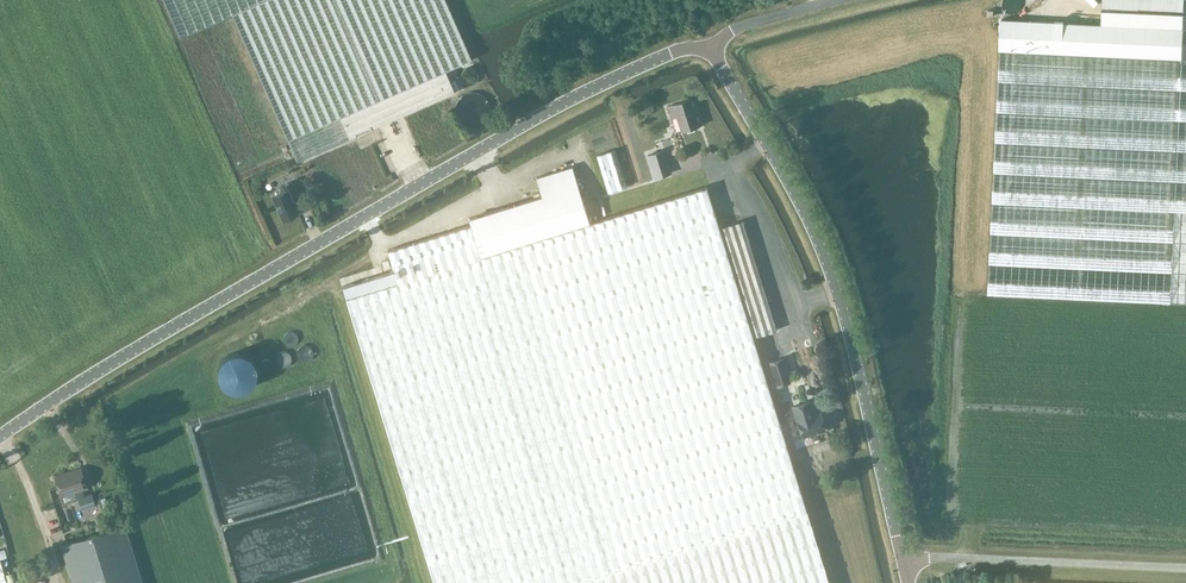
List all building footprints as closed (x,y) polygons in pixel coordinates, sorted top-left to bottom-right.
[(182,37),(234,14),(298,161),(349,139),(457,93),(448,73),(473,62),(446,0),(166,0),(182,37)] [(1105,25),(1001,20),(988,294),(1185,303),(1185,0),(1106,0),(1105,25)] [(668,107),(671,118),(676,116),(681,131),(698,125),(689,99),(668,107)] [(671,173),(663,150),(645,156),(652,179),(671,173)] [(346,301),(435,582),(830,582),(808,512),(753,336),(776,329),(742,220),(718,227),(706,189),(590,225),(572,167),(535,178),(541,197),(468,220),(470,226),(387,252),(397,285),(346,301)] [(767,363),(775,388),(791,383),(783,358),(767,363)] [(792,406),(801,436),(825,429),(820,413),(813,415),(808,401),(792,406)] [(83,490),(88,489),(82,470),(56,478),(62,497),(76,492),(81,506),(94,502),(92,495),(86,497),(83,490)] [(74,582),(143,582),(125,526),(62,545),(74,582)]
